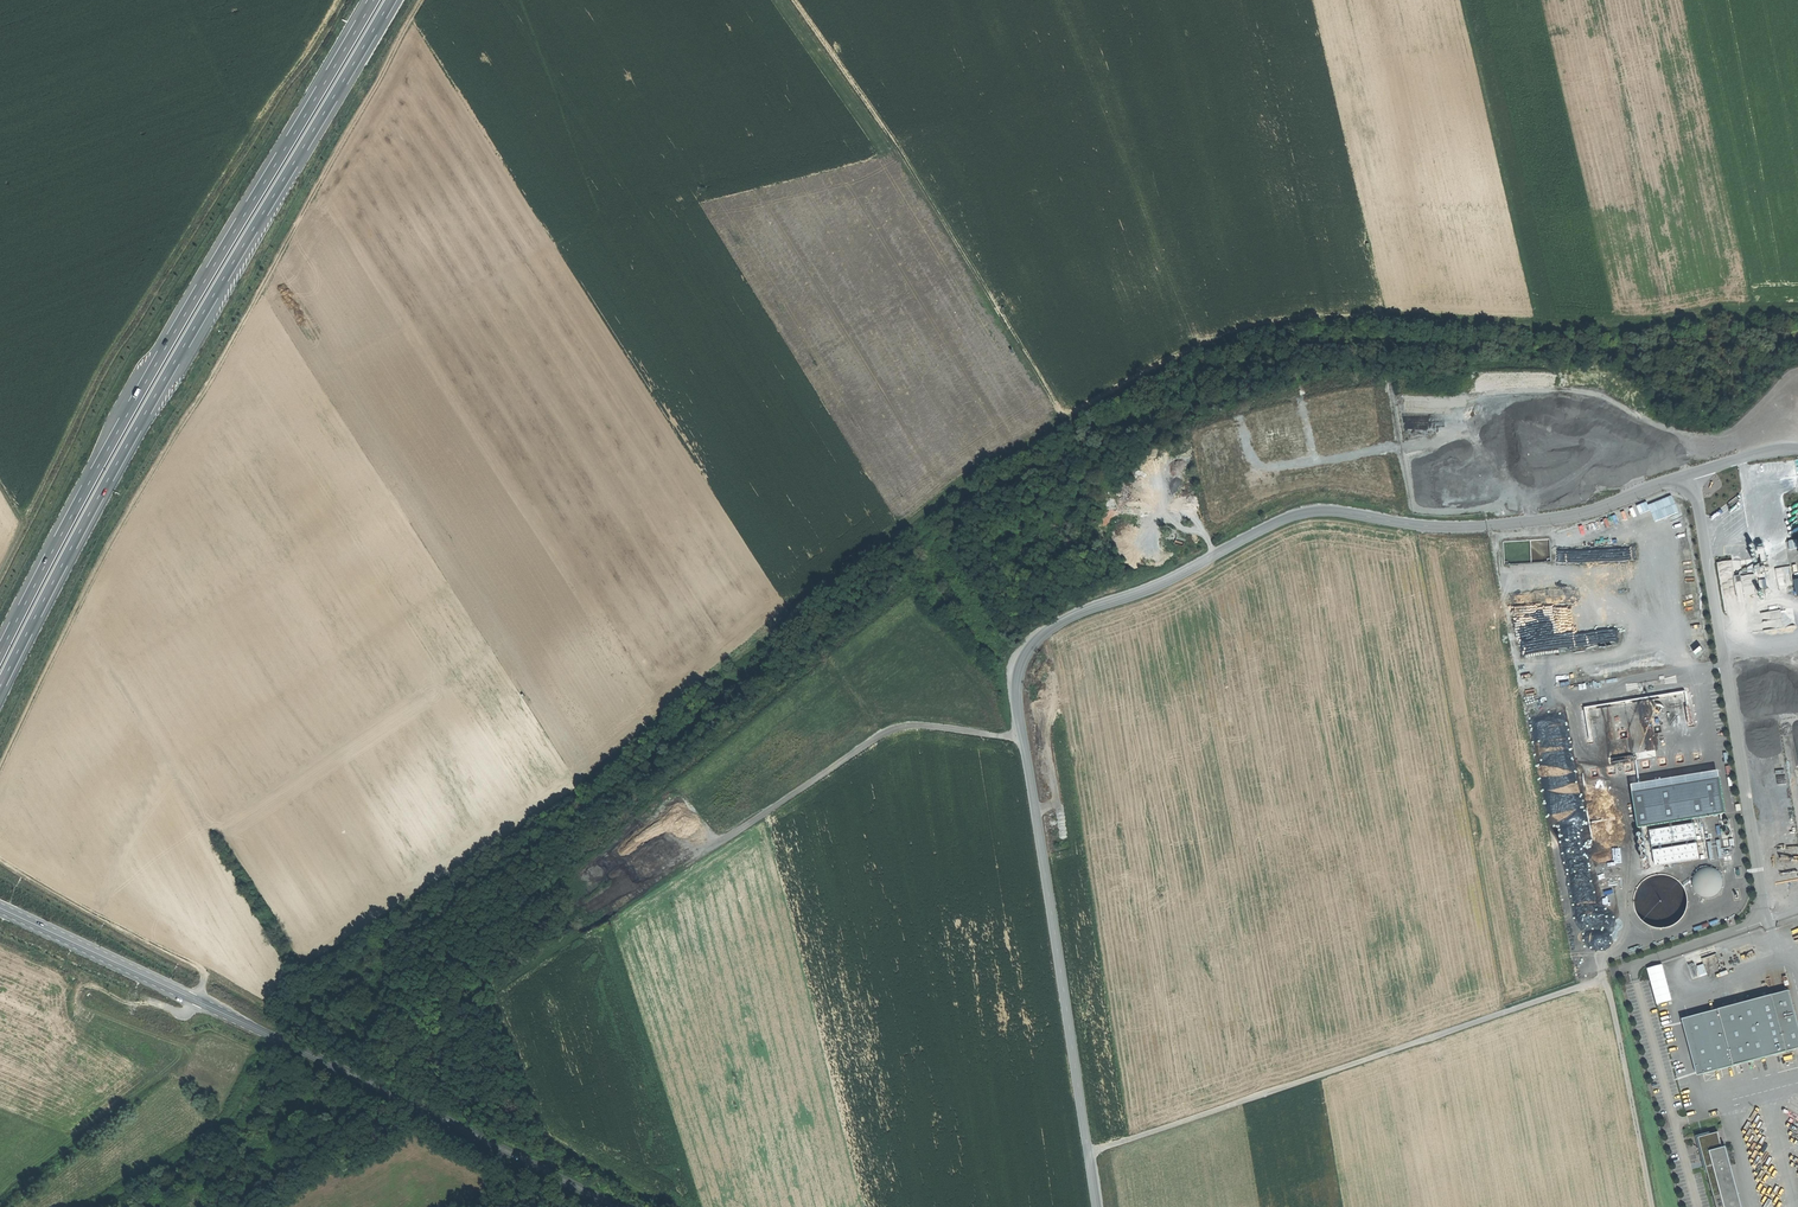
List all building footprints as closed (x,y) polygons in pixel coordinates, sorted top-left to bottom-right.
[(1503,541),(1504,564),(1551,562),(1550,539),(1503,541)] [(1789,550),(1797,549),(1797,548),(1797,539),(1788,540),(1789,550)] [(1764,543),(1758,544),(1762,572),(1768,571),(1764,543)] [(1732,560),(1718,562),(1722,588),(1724,588),(1726,598),(1738,596),(1737,594),(1742,593),(1741,592),(1737,592),(1732,560)] [(1612,774),(1630,772),(1629,759),(1611,761),(1612,774)] [(1632,792),(1639,828),(1670,823),(1671,823),(1691,819),(1696,818),(1720,814),(1726,813),(1720,777),(1632,792)] [(1649,829),(1652,847),(1697,840),(1694,822),(1692,822),(1671,826),(1670,826),(1649,829)] [(1692,881),(1692,886),(1694,890),(1697,894),(1701,896),(1705,898),(1710,897),(1714,896),(1718,893),(1721,889),(1722,884),(1722,880),(1720,875),(1717,872),(1713,869),(1709,868),(1704,868),(1700,869),(1696,872),(1693,876),(1692,881)] [(1633,901),(1634,907),(1636,913),(1640,919),(1644,923),(1650,926),(1657,928),(1663,928),(1670,927),(1676,924),(1681,919),(1684,914),(1687,908),(1688,901),(1687,895),(1685,888),(1681,883),(1676,879),(1670,875),(1664,874),(1657,874),(1651,875),(1645,878),(1640,883),(1636,888),(1634,894),(1633,901)] [(1662,964),(1646,968),(1656,1004),(1672,1000),(1662,964)] [(1699,965),(1702,976),(1708,974),(1705,964),(1699,965)] [(1789,991),(1683,1020),(1697,1075),(1797,1049),(1797,1025),(1789,991)] [(1717,1131),(1697,1137),(1716,1206),(1742,1206),(1725,1145),(1721,1146),(1717,1131)]
